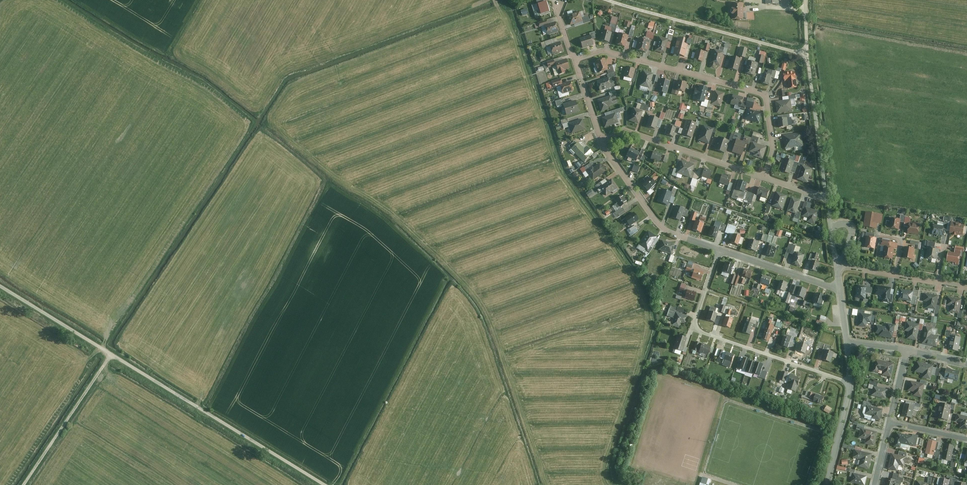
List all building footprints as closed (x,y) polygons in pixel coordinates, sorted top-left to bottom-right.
[(546,0),(537,0),(536,0),(539,9),(534,11),(537,18),(552,13),(548,0),(547,1),(546,0)] [(743,2),(732,2),(731,19),(755,19),(755,12),(743,11),(743,2)] [(580,10),(567,15),(571,24),(583,20),(585,23),(591,21),(589,15),(583,18),(580,10)] [(616,32),(617,28),(620,17),(613,16),(610,26),(606,25),(604,30),(603,29),(600,39),(609,41),(612,30),(616,32)] [(547,19),(539,22),(534,23),(536,28),(546,25),(549,34),(560,30),(557,21),(549,24),(547,19)] [(617,28),(616,32),(619,32),(616,43),(625,46),(628,35),(620,32),(621,29),(617,28)] [(675,30),(670,28),(669,34),(667,33),(666,38),(659,36),(655,50),(663,52),(667,40),(672,42),(675,30)] [(653,38),(655,33),(647,30),(646,36),(653,38)] [(597,37),(596,31),(589,32),(590,35),(579,38),(582,47),(594,44),(593,38),(597,37)] [(679,36),(675,53),(686,56),(689,44),(691,45),(693,35),(688,34),(686,38),(679,36)] [(646,52),(649,41),(638,38),(635,49),(646,52)] [(553,44),(552,39),(545,41),(547,46),(551,45),(554,54),(564,51),(561,41),(553,44)] [(729,43),(727,42),(725,47),(721,46),(719,50),(714,49),(711,63),(720,66),(723,54),(727,54),(729,43)] [(747,48),(740,47),(737,56),(745,58),(747,48)] [(706,51),(698,49),(695,58),(703,60),(706,51)] [(767,52),(761,51),(758,63),(764,64),(767,52)] [(737,71),(741,59),(731,56),(727,68),(737,71)] [(608,70),(609,74),(615,71),(613,65),(609,66),(607,58),(596,61),(600,73),(608,70)] [(555,59),(543,63),(545,69),(553,66),(556,75),(566,72),(565,69),(570,68),(567,59),(556,62),(555,59)] [(755,76),(758,63),(747,61),(744,74),(755,76)] [(636,68),(627,66),(625,76),(633,78),(632,81),(635,82),(638,73),(635,73),(636,68)] [(768,73),(765,73),(763,82),(771,84),(773,77),(775,78),(777,71),(780,72),(781,68),(777,67),(776,70),(773,70),(773,71),(769,70),(768,73)] [(653,73),(644,70),(640,86),(649,88),(649,90),(651,90),(649,95),(645,94),(644,98),(650,100),(654,84),(651,83),(653,73)] [(614,86),(616,90),(617,90),(622,88),(620,85),(616,86),(613,78),(618,76),(616,71),(615,71),(609,74),(607,74),(608,77),(597,81),(600,90),(614,86)] [(784,80),(788,80),(789,89),(797,88),(795,72),(783,73),(784,80)] [(661,75),(658,74),(656,81),(659,82),(657,90),(668,93),(671,80),(660,77),(661,75)] [(564,93),(573,90),(570,81),(562,83),(561,78),(547,82),(549,88),(561,84),(564,93)] [(687,82),(678,80),(677,87),(673,86),(671,94),(678,95),(680,90),(685,91),(687,82)] [(707,107),(709,100),(705,99),(709,88),(700,85),(699,89),(695,88),(693,94),(699,95),(697,99),(703,101),(701,105),(707,107)] [(618,93),(617,90),(616,90),(609,92),(611,96),(599,100),(603,110),(609,108),(608,105),(619,102),(616,94),(618,93)] [(709,100),(707,107),(713,109),(715,104),(721,106),(724,93),(715,90),(712,101),(709,100)] [(744,97),(733,94),(731,103),(741,106),(740,109),(745,111),(746,106),(753,107),(755,98),(749,96),(748,102),(743,101),(744,97)] [(789,96),(789,99),(776,101),(778,113),(793,111),(792,104),(798,103),(797,95),(789,96)] [(564,103),(563,99),(556,101),(558,106),(563,104),(566,114),(579,111),(576,100),(564,103)] [(642,104),(638,103),(636,108),(634,107),(630,119),(639,122),(641,115),(644,116),(648,105),(643,103),(642,104)] [(623,111),(621,107),(612,110),(613,114),(603,117),(606,126),(622,120),(621,118),(622,118),(619,112),(623,111)] [(761,113),(748,109),(745,118),(759,122),(761,113)] [(666,113),(662,111),(660,118),(650,115),(647,125),(656,128),(659,119),(664,120),(666,113)] [(790,113),(784,115),(784,117),(779,118),(781,127),(791,125),(789,117),(791,116),(790,113)] [(569,123),(568,118),(562,120),(564,128),(570,126),(572,133),(586,128),(583,119),(569,123)] [(684,128),(681,127),(679,133),(693,137),(697,125),(699,125),(700,121),(697,120),(697,122),(687,119),(684,128)] [(674,135),(676,127),(668,125),(666,133),(674,135)] [(717,126),(714,125),(713,128),(704,125),(699,139),(709,143),(713,131),(715,132),(717,126)] [(737,153),(741,140),(740,140),(742,134),(735,132),(735,133),(732,133),(730,139),(733,140),(734,138),(736,139),(732,151),(737,153)] [(802,133),(784,135),(786,147),(803,145),(802,133)] [(741,140),(737,153),(742,154),(746,143),(749,144),(750,142),(752,137),(745,135),(743,141),(741,140)] [(752,137),(750,142),(752,142),(749,151),(755,153),(754,155),(762,158),(766,146),(757,143),(759,137),(753,135),(752,137)] [(725,152),(729,140),(719,136),(714,148),(725,152)] [(577,143),(575,140),(570,146),(572,149),(584,161),(594,152),(587,146),(585,149),(578,142),(577,143)] [(636,160),(640,152),(630,147),(626,156),(636,160)] [(603,153),(601,150),(593,155),(595,158),(603,153)] [(663,154),(653,151),(651,159),(661,162),(663,154)] [(795,161),(799,163),(801,158),(802,156),(797,154),(797,155),(794,155),(794,156),(790,155),(789,159),(786,157),(782,170),(791,174),(795,161)] [(807,160),(801,158),(799,163),(798,165),(802,166),(798,178),(808,182),(813,167),(805,165),(807,160)] [(694,165),(681,160),(679,169),(675,168),(673,175),(677,176),(678,173),(691,177),(694,165)] [(606,170),(601,163),(594,168),(591,163),(582,169),(584,172),(587,170),(593,179),(606,170)] [(713,171),(704,168),(702,176),(708,178),(707,182),(712,184),(713,179),(711,179),(713,171)] [(650,177),(648,174),(644,179),(646,181),(643,184),(649,190),(648,191),(651,194),(655,191),(652,188),(658,183),(655,180),(659,175),(656,172),(650,177)] [(727,176),(722,174),(720,182),(728,185),(732,175),(728,174),(727,176)] [(618,187),(612,179),(608,182),(606,179),(593,188),(596,191),(598,189),(601,193),(604,191),(607,195),(618,187)] [(747,182),(740,179),(737,188),(735,188),(732,198),(739,200),(740,197),(745,199),(747,192),(744,191),(747,182)] [(733,182),(731,181),(728,189),(726,189),(725,193),(730,194),(733,182)] [(678,187),(674,185),(672,191),(664,189),(660,201),(669,204),(672,195),(675,196),(678,187)] [(770,190),(760,187),(757,195),(768,198),(770,190)] [(756,194),(749,191),(746,199),(749,200),(749,203),(752,204),(756,194)] [(787,195),(777,191),(773,205),(768,203),(766,212),(770,213),(772,206),(783,209),(787,195)] [(628,201),(623,194),(616,199),(618,202),(615,204),(618,208),(628,201)] [(801,200),(793,197),(788,210),(796,213),(795,217),(799,219),(802,212),(797,210),(801,200)] [(813,203),(806,201),(803,208),(806,209),(804,216),(810,218),(809,221),(815,223),(820,211),(811,208),(813,203)] [(681,219),(685,208),(676,206),(673,217),(681,219)] [(625,210),(623,207),(614,213),(618,218),(621,216),(619,214),(625,210)] [(882,213),(867,211),(864,226),(876,228),(877,221),(880,222),(882,213)] [(639,219),(634,212),(622,220),(625,224),(628,222),(630,225),(639,219)] [(893,216),(891,227),(900,228),(901,218),(893,216)] [(724,231),(726,224),(722,222),(721,223),(715,221),(716,219),(713,218),(711,224),(713,225),(710,234),(717,236),(720,229),(724,231)] [(704,223),(697,220),(693,229),(701,232),(704,223)] [(952,220),(949,232),(961,235),(964,223),(952,220)] [(908,222),(907,231),(919,233),(920,223),(908,222)] [(933,223),(931,232),(944,234),(946,226),(933,223)] [(736,226),(729,224),(726,232),(733,235),(731,242),(739,245),(742,236),(734,233),(736,226)] [(638,230),(635,225),(628,229),(631,235),(638,230)] [(638,248),(647,254),(643,260),(644,261),(653,247),(651,245),(657,236),(649,231),(638,248)] [(777,245),(773,243),(775,236),(774,235),(775,233),(771,231),(769,235),(766,234),(765,234),(762,233),(760,239),(771,243),(767,253),(774,256),(777,248),(776,247),(777,245)] [(874,234),(868,232),(867,236),(868,236),(866,244),(875,246),(877,237),(874,236),(874,234)] [(760,242),(752,239),(749,248),(757,250),(760,242)] [(882,244),(885,244),(883,257),(892,259),(894,246),(891,245),(892,240),(883,239),(882,244)] [(672,253),(675,244),(662,240),(660,249),(672,253)] [(788,258),(790,253),(795,254),(793,263),(801,265),(805,254),(795,251),(796,246),(792,244),(792,242),(790,241),(785,257),(788,258)] [(915,248),(905,246),(903,258),(913,259),(915,248)] [(938,247),(928,246),(926,258),(936,260),(938,247)] [(961,248),(954,247),(953,252),(947,251),(946,261),(954,262),(954,264),(958,265),(959,256),(962,256),(963,251),(960,251),(961,248)] [(812,253),(809,259),(812,260),(809,269),(817,272),(820,263),(813,260),(814,257),(817,258),(819,253),(815,252),(814,254),(812,253)] [(676,263),(678,257),(672,255),(670,261),(676,263)] [(701,280),(704,271),(692,268),(694,263),(689,261),(686,269),(690,271),(688,276),(701,280)] [(732,273),(735,265),(726,262),(723,270),(732,273)] [(750,278),(753,271),(744,268),(742,275),(750,278)] [(737,285),(740,276),(734,274),(731,283),(737,285)] [(772,277),(763,274),(760,282),(770,285),(772,277)] [(777,295),(785,298),(787,292),(786,291),(789,283),(779,280),(775,292),(777,293),(777,295)] [(892,286),(876,283),(875,293),(885,295),(884,299),(890,300),(892,286)] [(869,286),(858,284),(856,296),(867,298),(869,286)] [(790,304),(793,294),(796,286),(792,285),(790,292),(787,292),(785,298),(784,302),(790,304)] [(807,289),(796,286),(793,294),(804,298),(807,289)] [(695,300),(697,292),(688,289),(685,297),(695,300)] [(914,289),(914,291),(902,289),(900,298),(912,301),(911,304),(916,305),(919,290),(914,289)] [(827,295),(819,292),(815,302),(823,306),(827,295)] [(939,306),(937,306),(938,295),(926,293),(924,300),(928,301),(927,307),(935,308),(935,312),(938,313),(939,306)] [(720,309),(719,311),(731,315),(731,313),(736,315),(737,312),(729,309),(729,306),(726,305),(728,298),(725,297),(720,309)] [(959,312),(958,317),(962,318),(964,310),(960,310),(962,299),(949,297),(949,300),(945,299),(944,303),(948,304),(952,305),(950,311),(959,312)] [(685,308),(672,304),(668,315),(675,318),(672,325),(680,328),(682,322),(687,324),(689,316),(683,314),(685,308)] [(719,311),(720,309),(712,306),(707,319),(715,322),(719,311)] [(873,311),(858,309),(858,313),(861,313),(859,325),(867,327),(867,321),(871,322),(871,324),(874,324),(875,321),(871,321),(871,319),(874,319),(875,315),(872,315),(873,311)] [(828,316),(822,314),(820,320),(818,319),(817,323),(825,326),(828,316)] [(887,327),(877,325),(875,332),(880,333),(879,336),(894,338),(895,331),(898,332),(900,316),(898,315),(896,325),(888,323),(887,327)] [(734,319),(727,316),(723,324),(730,327),(734,319)] [(742,331),(750,334),(754,323),(751,322),(753,317),(748,316),(742,331)] [(773,320),(769,319),(762,338),(769,340),(775,325),(772,324),(773,320)] [(920,324),(907,321),(905,330),(909,331),(908,338),(917,340),(919,329),(923,329),(925,320),(921,319),(920,324)] [(933,328),(927,326),(923,342),(938,346),(940,336),(932,334),(933,328)] [(788,328),(786,327),(781,344),(788,347),(792,336),(786,334),(788,328)] [(952,331),(947,330),(946,336),(951,337),(948,348),(958,350),(961,337),(958,337),(958,334),(952,333),(952,331)] [(687,338),(678,335),(673,351),(680,353),(681,350),(684,351),(683,354),(686,354),(688,348),(684,346),(687,338)] [(820,341),(818,347),(826,350),(823,359),(831,362),(835,352),(831,351),(831,348),(828,347),(829,344),(820,341)] [(809,344),(801,342),(798,350),(806,353),(809,344)] [(707,357),(711,346),(702,343),(699,351),(700,352),(699,354),(707,357)] [(731,367),(735,354),(718,348),(715,355),(718,356),(716,361),(720,362),(719,363),(731,367)] [(750,360),(743,358),(739,368),(746,371),(746,372),(752,374),(753,373),(759,375),(763,365),(756,362),(756,364),(749,361),(750,360)] [(876,359),(873,371),(879,372),(880,369),(885,370),(883,375),(891,377),(894,363),(876,359)] [(934,365),(915,361),(913,371),(923,373),(922,378),(931,379),(934,365)] [(942,369),(938,368),(936,375),(941,376),(940,379),(944,380),(945,377),(957,380),(959,370),(947,367),(945,372),(942,371),(942,369)] [(786,388),(789,389),(788,393),(792,394),(793,390),(796,391),(801,378),(790,375),(786,388)] [(879,381),(871,379),(870,384),(875,385),(872,394),(886,398),(888,389),(878,387),(879,381)] [(928,381),(921,379),(921,383),(911,381),(909,390),(915,391),(914,395),(922,396),(925,384),(927,384),(928,381)] [(820,403),(823,396),(808,390),(807,392),(804,392),(803,396),(820,403)] [(869,398),(865,397),(863,406),(867,407),(866,413),(874,415),(873,417),(881,419),(883,409),(871,406),(872,403),(868,402),(869,398)] [(958,399),(952,398),(951,405),(941,403),(937,417),(948,420),(951,407),(955,409),(958,399)] [(922,403),(906,400),(903,414),(912,417),(915,405),(921,406),(922,403)] [(958,414),(956,420),(962,422),(961,427),(966,429),(966,416),(958,414)] [(867,439),(866,442),(874,445),(878,432),(864,429),(865,424),(854,421),(853,424),(858,425),(857,429),(861,430),(859,437),(867,439)] [(921,445),(923,438),(918,437),(919,435),(914,434),(913,436),(896,432),(893,446),(901,447),(902,443),(909,445),(915,446),(916,444),(921,445)] [(934,459),(938,460),(940,454),(941,450),(936,448),(938,441),(929,439),(926,452),(936,455),(934,459)] [(844,443),(843,447),(855,449),(853,456),(862,458),(860,466),(869,468),(873,453),(862,451),(863,447),(844,443)] [(943,455),(940,454),(938,460),(942,461),(942,458),(952,461),(951,466),(955,467),(957,459),(951,458),(955,445),(946,443),(943,455)] [(907,453),(900,451),(898,455),(892,453),(888,468),(898,471),(899,464),(905,465),(906,462),(911,463),(912,458),(906,456),(907,453)] [(838,465),(837,468),(851,471),(850,476),(852,477),(851,481),(865,484),(867,476),(855,473),(855,470),(838,465)] [(894,472),(893,479),(887,477),(885,484),(901,484),(901,481),(904,482),(905,477),(899,476),(900,474),(894,472)] [(955,476),(947,474),(946,479),(940,478),(938,484),(949,484),(949,483),(953,484),(955,476)] [(953,484),(965,484),(966,483),(958,481),(959,477),(955,476),(953,484)]
